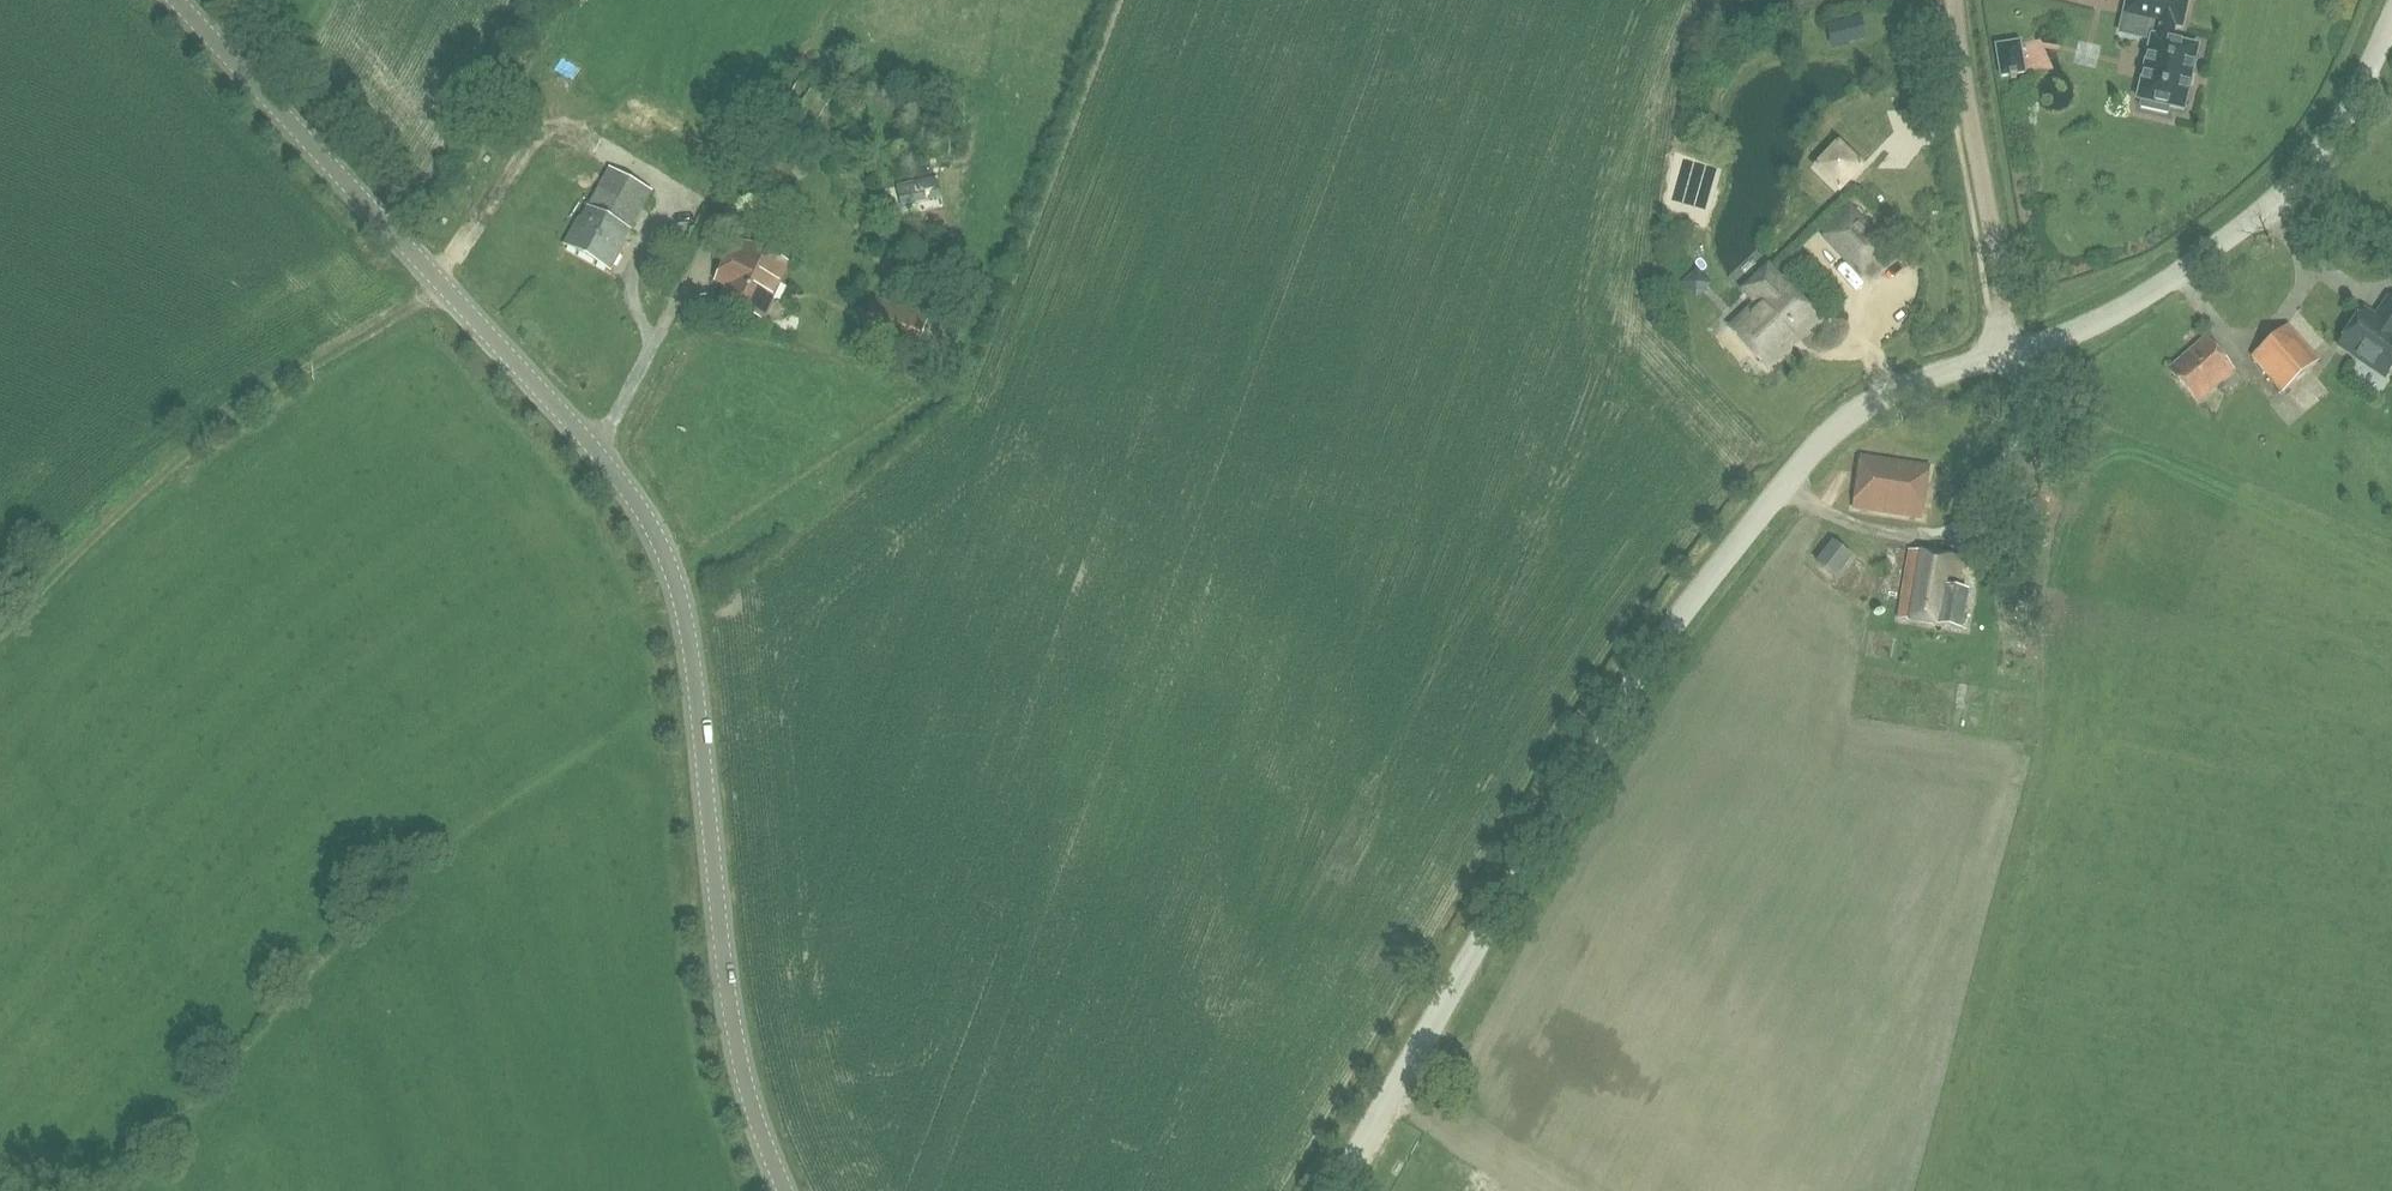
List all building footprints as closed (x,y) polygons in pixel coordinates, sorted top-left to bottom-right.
[(2125,14),(2157,21),(2154,38),(2152,38),(2139,98),(2138,98),(2138,100),(2142,101),(2140,107),(2168,113),(2169,106),(2182,109),(2182,110),(2184,110),(2184,109),(2184,108),(2197,48),(2197,49),(2198,47),(2196,47),(2170,41),(2174,25),(2181,27),(2187,0),(2128,0),(2125,14)] [(1848,45),(1842,22),(1827,26),(1833,49),(1848,45)] [(2017,78),(2016,74),(2025,73),(2020,42),(1996,46),(2001,77),(2010,75),(2011,79),(2017,78)] [(1815,182),(1831,198),(1851,178),(1834,162),(1815,182)] [(612,262),(656,188),(612,163),(568,237),(612,262)] [(1870,277),(1892,257),(1851,213),(1829,233),(1870,277)] [(788,264),(748,244),(744,253),(733,248),(718,280),(729,285),(722,298),(763,318),(788,264)] [(1767,366),(1817,319),(1783,282),(1733,329),(1767,366)] [(2388,373),(2391,367),(2391,300),(2386,296),(2372,316),(2364,310),(2339,346),(2358,359),(2361,355),(2388,373)] [(916,355),(929,316),(875,298),(862,337),(916,355)] [(2281,384),(2322,351),(2290,312),(2249,346),(2281,384)] [(2197,402),(2234,369),(2204,336),(2167,369),(2197,402)] [(1853,508),(1922,519),(1930,467),(1860,456),(1853,508)] [(1834,577),(1850,556),(1832,542),(1816,563),(1834,577)] [(1960,629),(1967,591),(1957,589),(1962,558),(1909,549),(1897,618),(1960,629)]
